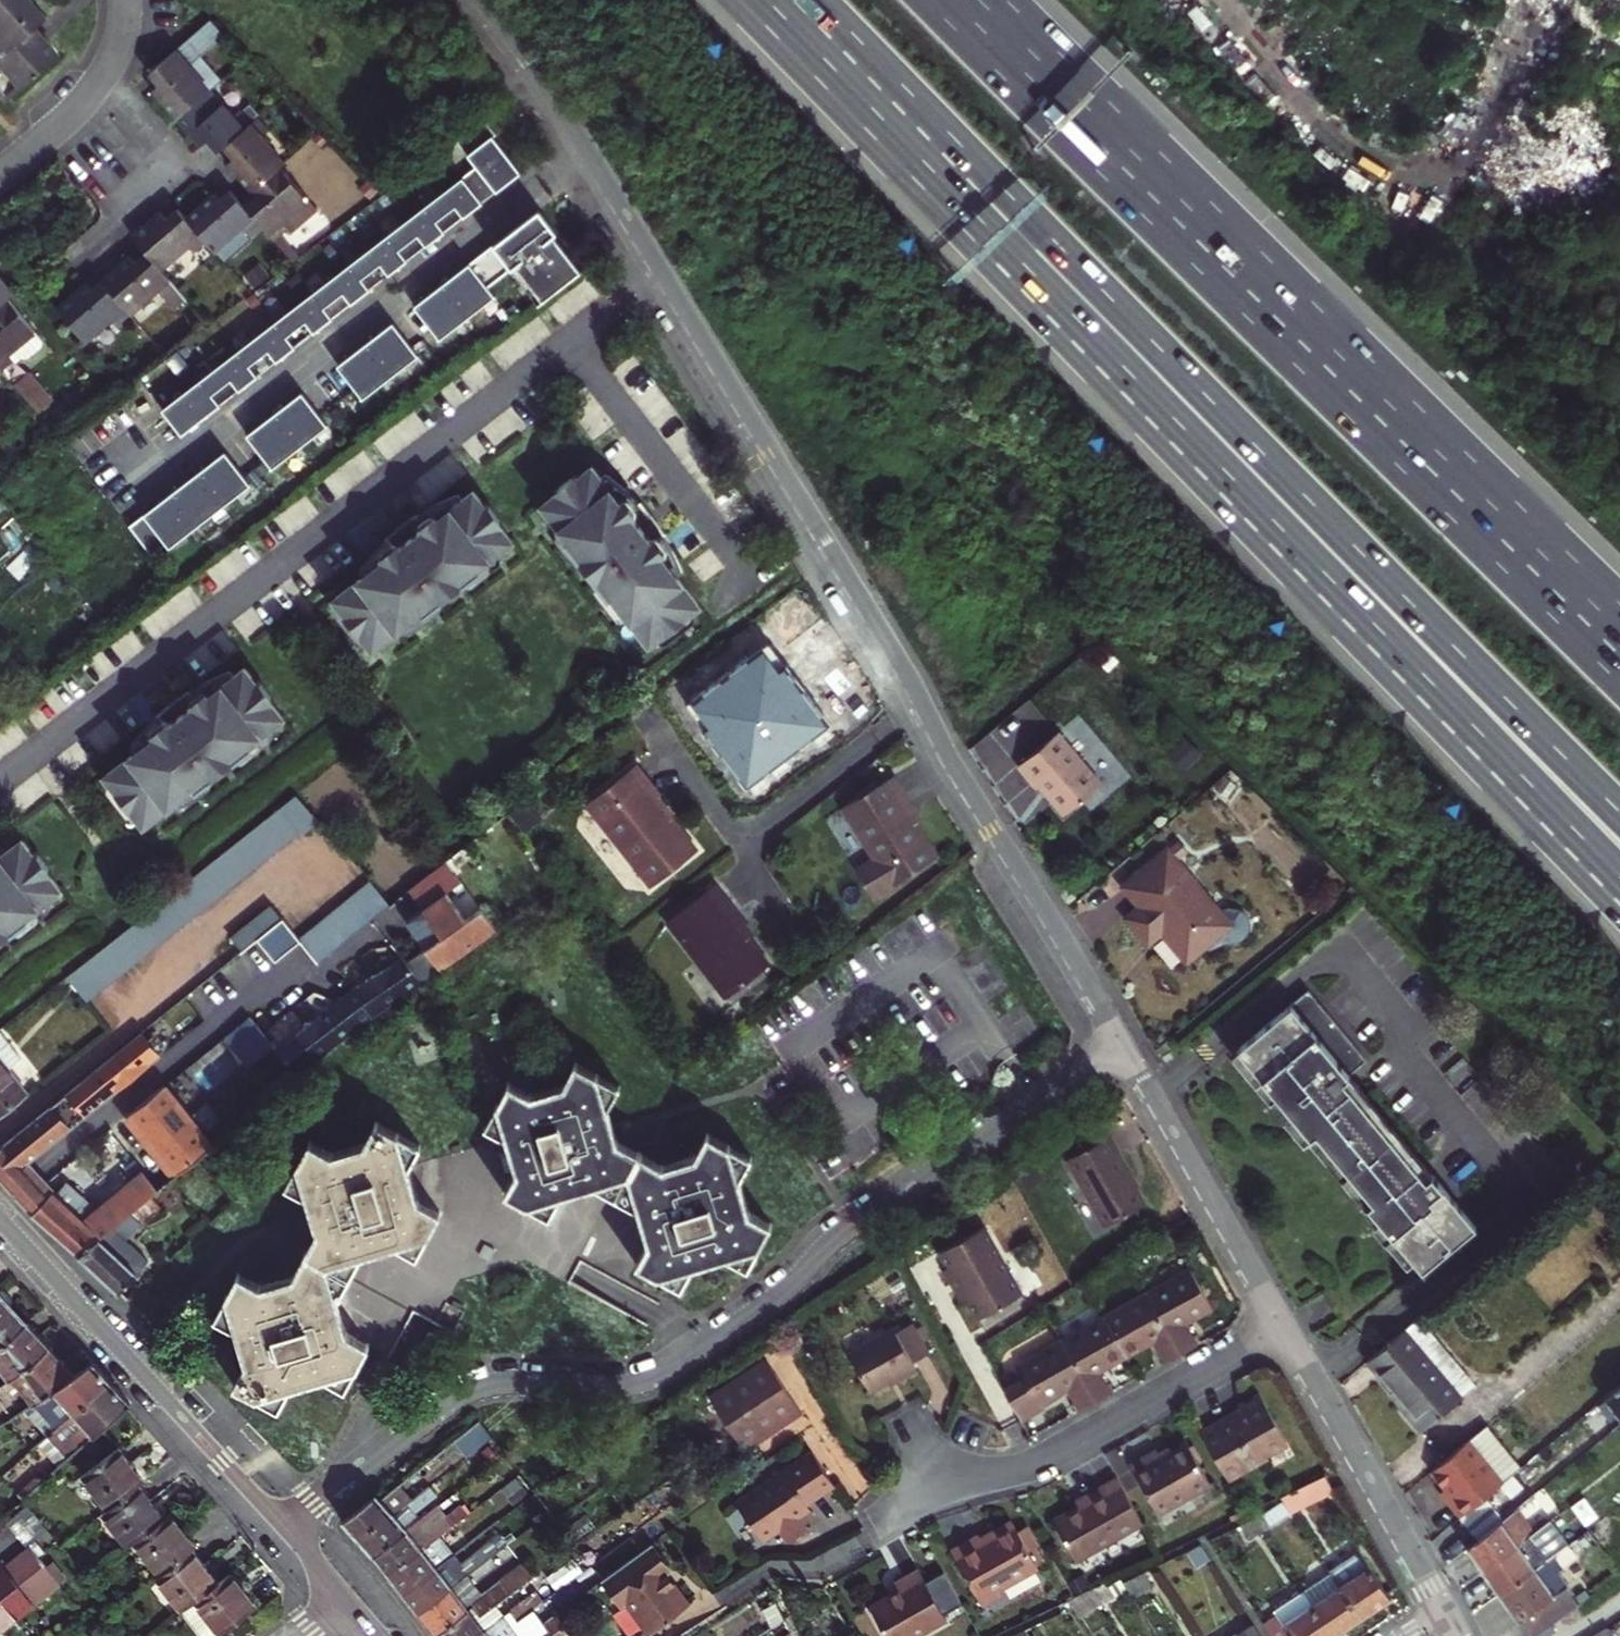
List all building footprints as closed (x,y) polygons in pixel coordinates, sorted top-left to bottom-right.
[(10,97),(60,54),(36,25),(46,17),(39,9),(31,0),(0,0),(0,85),(10,97)] [(191,44),(158,73),(162,78),(166,83),(161,89),(183,116),(217,88),(231,76),(212,56),(234,35),(220,21),(191,44)] [(217,88),(183,116),(205,143),(211,138),(216,144),(221,150),(227,146),(230,141),(234,139),(255,121),(244,109),(238,113),(217,88)] [(512,111),(503,118),(515,134),(524,127),(512,111)] [(273,130),(261,116),(255,121),(234,139),(230,141),(227,146),(233,153),(239,160),(233,165),(254,190),(283,168),(290,163),(266,136),(273,130)] [(477,166),(162,410),(181,436),(523,171),(496,135),(499,132),(488,117),(457,139),(477,166)] [(261,198),(248,208),(264,227),(293,262),(300,256),(278,227),(281,225),(288,235),(317,213),(283,168),(254,190),(261,198)] [(215,194),(188,216),(210,244),(224,260),(264,227),(248,208),(234,193),(222,203),(215,194)] [(540,208),(468,265),(485,286),(512,266),(539,302),(582,270),(554,234),(557,232),(540,208)] [(194,257),(210,244),(188,216),(181,209),(175,214),(168,218),(163,214),(135,235),(150,254),(163,270),(188,250),(194,257)] [(133,260),(105,282),(132,314),(158,294),(171,311),(186,299),(163,270),(150,254),(146,258),(137,265),(133,260)] [(468,265),(415,307),(440,339),(494,297),(485,286),(468,265)] [(9,297),(16,291),(0,272),(0,304),(9,297)] [(132,314),(105,282),(99,287),(93,292),(86,283),(57,306),(86,341),(113,319),(119,325),(132,314)] [(2,368),(13,359),(16,362),(20,358),(27,359),(43,346),(43,339),(9,297),(0,304),(0,366),(2,368)] [(393,324),(337,366),(363,398),(418,357),(393,324)] [(38,411),(54,398),(30,368),(13,382),(38,411)] [(301,395),(247,437),(272,469),(327,427),(301,395)] [(225,454),(130,527),(152,555),(165,544),(169,549),(250,487),(225,454)] [(639,511),(599,457),(545,498),(565,524),(589,557),(615,591),(653,642),(707,602),(681,566),(685,563),(673,547),(668,550),(651,527),(655,523),(643,508),(639,511)] [(373,638),(514,527),(472,473),(438,501),(435,496),(418,509),(422,513),(399,532),(396,527),(380,540),(383,544),(331,586),(373,638)] [(148,819),(288,706),(246,654),(212,680),(208,676),(193,689),(196,693),(173,711),(170,707),(154,720),(157,724),(106,765),(148,819)] [(1059,732),(1016,768),(1041,796),(1059,818),(1101,783),(1059,732)] [(653,786),(637,765),(587,805),(650,885),(693,851),(663,811),(669,806),(653,786)] [(872,892),(931,855),(907,816),(917,810),(895,775),(842,808),(873,857),(857,867),(872,892)] [(296,792),(66,975),(85,1000),(300,828),(303,832),(318,819),(296,792)] [(66,883),(24,830),(0,850),(0,936),(66,883)] [(1169,850),(1168,849),(1122,887),(1141,910),(1128,921),(1150,948),(1157,942),(1163,938),(1184,963),(1202,949),(1204,950),(1213,947),(1220,946),(1227,947),(1233,947),(1237,946),(1241,944),(1244,940),(1247,936),(1248,931),(1248,926),(1247,921),(1244,916),(1239,913),(1233,911),(1229,911),(1224,911),(1221,913),(1178,861),(1189,853),(1180,841),(1169,850)] [(461,882),(445,861),(407,891),(421,910),(441,937),(423,950),(438,971),(495,930),(479,908),(465,920),(447,894),(461,882)] [(325,954),(388,905),(370,881),(308,931),(296,942),(313,963),(325,954)] [(665,921),(726,998),(764,968),(725,920),(731,916),(708,887),(665,921)] [(267,927),(278,918),(266,903),(225,936),(238,951),(253,938),(256,936),(267,927)] [(441,937),(421,910),(403,923),(423,950),(441,937)] [(253,938),(270,960),(295,940),(278,918),(267,927),(256,936),(253,938)] [(296,1077),(366,1022),(438,971),(423,950),(405,963),(401,958),(371,974),(369,973),(354,986),(355,987),(337,1002),(319,1016),(318,1015),(302,1027),(303,1029),(275,1051),(296,1077)] [(1317,982),(1241,1045),(1279,1091),(1286,1086),(1294,1096),(1289,1101),(1314,1131),(1319,1126),(1376,1196),(1377,1194),(1390,1209),(1382,1216),(1416,1257),(1424,1251),(1432,1260),(1483,1218),(1357,1066),(1374,1051),(1317,982)] [(247,1016),(218,1039),(244,1071),(273,1048),(247,1016)] [(10,1066),(22,1057),(0,1030),(0,1054),(10,1066)] [(20,1164),(159,1056),(139,1031),(25,1124),(0,1144),(0,1179),(0,1180),(20,1164)] [(14,1072),(10,1066),(0,1054),(0,1083),(14,1072)] [(736,1180),(749,1155),(703,1133),(692,1153),(662,1164),(614,1139),(603,1105),(614,1083),(571,1064),(559,1082),(527,1092),(505,1080),(481,1125),(502,1136),(513,1170),(501,1192),(550,1218),(562,1196),(590,1184),(636,1208),(645,1244),(635,1267),(681,1289),(691,1266),(728,1255),(747,1264),(769,1223),(747,1213),(736,1180)] [(0,1083),(0,1116),(11,1107),(30,1092),(14,1072),(0,1083)] [(197,1157),(224,1135),(214,1123),(204,1110),(191,1120),(162,1084),(126,1114),(151,1145),(176,1175),(197,1157)] [(327,1153),(304,1141),(282,1186),(304,1199),(313,1228),(287,1275),(253,1285),(233,1272),(208,1321),(232,1334),(242,1362),(231,1384),(273,1408),(285,1387),(315,1378),(339,1391),(365,1344),(341,1333),(331,1299),(356,1252),(390,1244),(413,1256),(434,1214),(415,1202),(403,1166),(414,1144),(372,1122),(360,1144),(327,1153)] [(1112,1147),(1103,1132),(1059,1155),(1098,1222),(1139,1200),(1125,1174),(1110,1149),(1112,1147)] [(183,1184),(204,1166),(197,1157),(176,1175),(157,1190),(78,1254),(97,1273),(117,1291),(160,1246),(142,1224),(187,1188),(183,1184)] [(20,1164),(0,1180),(20,1202),(38,1184),(20,1164)] [(51,1197),(38,1184),(20,1202),(32,1214),(78,1254),(157,1190),(139,1167),(131,1175),(134,1180),(91,1214),(62,1186),(51,1197)] [(1020,1297),(977,1225),(934,1250),(944,1267),(938,1271),(956,1302),(962,1299),(969,1310),(976,1322),(1020,1297)] [(1197,1269),(1152,1294),(1186,1352),(1200,1344),(1195,1334),(1189,1324),(1219,1308),(1197,1269)] [(1164,1352),(1169,1361),(1186,1352),(1152,1294),(1105,1321),(1127,1360),(1158,1342),(1164,1352)] [(3,1297),(0,1299),(0,1345),(25,1321),(3,1297)] [(8,1379),(11,1377),(23,1368),(48,1346),(35,1331),(25,1321),(0,1345),(0,1368),(8,1379)] [(1102,1374),(1127,1360),(1105,1321),(1064,1345),(1096,1401),(1108,1394),(1111,1393),(1107,1383),(1102,1374)] [(898,1330),(852,1356),(875,1394),(897,1381),(920,1368),(917,1365),(934,1355),(914,1324),(899,1332),(898,1330)] [(1471,1405),(1415,1336),(1383,1362),(1374,1369),(1398,1401),(1396,1404),(1404,1415),(1426,1444),(1471,1405)] [(1070,1393),(1080,1410),(1088,1405),(1096,1401),(1064,1345),(1021,1369),(1028,1384),(1007,1395),(1025,1428),(1049,1413),(1048,1406),(1070,1393)] [(26,1408),(29,1406),(73,1375),(60,1360),(48,1346),(23,1368),(11,1377),(8,1379),(26,1408)] [(800,1409),(765,1360),(712,1397),(745,1444),(785,1417),(787,1418),(794,1414),(800,1409)] [(52,1431),(109,1381),(101,1372),(91,1362),(73,1375),(29,1406),(26,1408),(24,1410),(33,1420),(38,1416),(52,1431)] [(48,1436),(68,1459),(72,1455),(74,1453),(105,1425),(130,1403),(119,1392),(109,1381),(52,1431),(48,1436)] [(1199,1431),(1228,1480),(1267,1457),(1264,1452),(1286,1439),(1258,1392),(1248,1398),(1237,1404),(1239,1408),(1199,1431)] [(1608,1408),(1619,1421),(1619,1398),(1608,1408)] [(33,1420),(48,1436),(52,1431),(38,1416),(33,1420)] [(468,1459),(496,1438),(483,1423),(457,1444),(468,1459)] [(142,1483),(148,1478),(139,1466),(129,1454),(105,1425),(74,1453),(72,1455),(114,1505),(142,1483)] [(38,1444),(59,1467),(68,1459),(48,1436),(38,1444)] [(1488,1436),(1471,1451),(1488,1473),(1505,1495),(1523,1480),(1488,1436)] [(1142,1458),(1131,1465),(1158,1514),(1210,1484),(1183,1439),(1156,1454),(1153,1451),(1142,1458)] [(1460,1523),(1465,1529),(1498,1501),(1505,1495),(1488,1473),(1471,1451),(1434,1481),(1459,1513),(1455,1517),(1460,1523)] [(835,1484),(813,1452),(736,1503),(760,1540),(777,1530),(786,1543),(805,1531),(796,1517),(810,1509),(807,1503),(821,1494),(835,1484)] [(1326,1467),(1276,1492),(1286,1508),(1335,1483),(1326,1467)] [(19,1493),(24,1499),(41,1484),(35,1478),(19,1493)] [(1078,1561),(1143,1524),(1117,1480),(1103,1488),(1104,1491),(1079,1506),(1055,1521),(1078,1561)] [(140,1539),(169,1516),(155,1499),(142,1483),(114,1505),(110,1508),(137,1542),(140,1539)] [(402,1487),(385,1501),(377,1494),(344,1522),(358,1539),(394,1512),(396,1515),(406,1506),(413,1501),(402,1487)] [(394,1512),(358,1539),(374,1557),(408,1531),(422,1520),(417,1514),(439,1497),(432,1487),(420,1496),(413,1501),(406,1506),(396,1515),(394,1512)] [(446,1512),(461,1501),(456,1495),(441,1506),(446,1512)] [(1276,1500),(1257,1511),(1265,1523),(1283,1512),(1276,1500)] [(1468,1543),(1477,1553),(1515,1521),(1498,1501),(1465,1529),(1460,1533),(1468,1543)] [(8,1523),(28,1548),(35,1542),(52,1528),(32,1503),(8,1523)] [(374,1557),(390,1576),(423,1551),(437,1540),(469,1515),(462,1506),(449,1516),(446,1512),(441,1506),(431,1514),(422,1520),(408,1531),(374,1557)] [(166,1570),(196,1546),(200,1543),(188,1527),(175,1511),(169,1516),(140,1539),(166,1570)] [(1242,1537),(1257,1528),(1249,1516),(1234,1524),(1242,1537)] [(1478,1570),(1486,1581),(1532,1544),(1538,1540),(1553,1528),(1545,1517),(1526,1531),(1522,1526),(1526,1522),(1521,1516),(1515,1521),(1477,1553),(1470,1559),(1478,1570)] [(1619,1533),(1619,1521),(1618,1519),(1608,1526),(1616,1537),(1619,1533)] [(966,1545),(952,1553),(980,1604),(1003,1592),(999,1587),(1037,1567),(1013,1524),(994,1535),(995,1538),(984,1544),(980,1538),(966,1545)] [(1598,1549),(1616,1537),(1608,1526),(1591,1539),(1598,1549)] [(1553,1528),(1538,1540),(1544,1548),(1559,1536),(1553,1528)] [(411,1604),(418,1613),(469,1576),(510,1548),(503,1539),(463,1569),(454,1558),(453,1559),(404,1594),(411,1604)] [(1591,1539),(1585,1543),(1593,1553),(1598,1549),(1591,1539)] [(437,1540),(423,1551),(390,1576),(397,1585),(404,1594),(453,1559),(437,1540)] [(1538,1540),(1532,1544),(1546,1561),(1551,1557),(1544,1548),(1538,1540)] [(35,1542),(28,1548),(9,1564),(4,1559),(0,1563),(0,1635),(6,1635),(4,1633),(67,1580),(35,1542)] [(674,1567),(656,1542),(607,1579),(625,1604),(630,1600),(653,1632),(692,1602),(681,1586),(670,1571),(674,1567)] [(1198,1542),(1184,1549),(1195,1566),(1208,1557),(1198,1542)] [(1532,1544),(1486,1581),(1494,1592),(1502,1603),(1557,1564),(1551,1557),(1546,1561),(1532,1544)] [(1571,1593),(1596,1576),(1586,1560),(1591,1556),(1583,1544),(1557,1564),(1502,1603),(1514,1621),(1520,1629),(1571,1593)] [(158,1577),(183,1609),(222,1579),(209,1562),(196,1546),(166,1570),(158,1577)] [(1359,1555),(1329,1574),(1360,1620),(1375,1611),(1390,1601),(1359,1555)] [(469,1576),(418,1613),(427,1625),(436,1635),(469,1612),(475,1608),(483,1618),(486,1616),(512,1597),(535,1581),(525,1567),(484,1596),(469,1576)] [(868,1605),(886,1635),(917,1635),(946,1619),(943,1615),(960,1605),(940,1570),(923,1580),(915,1567),(892,1581),(893,1584),(890,1586),(886,1588),(889,1593),(868,1605)] [(222,1579),(183,1609),(203,1634),(208,1635),(214,1634),(219,1633),(224,1630),(262,1602),(248,1585),(235,1569),(222,1579)] [(1149,1583),(1141,1571),(1121,1581),(1129,1595),(1149,1583)] [(1327,1635),(1335,1635),(1345,1630),(1360,1620),(1329,1574),(1300,1592),(1327,1635)] [(1596,1576),(1571,1593),(1520,1629),(1525,1635),(1544,1635),(1607,1592),(1596,1576)] [(1082,1589),(1094,1608),(1109,1601),(1099,1581),(1082,1589)] [(1073,1594),(1062,1600),(1074,1618),(1094,1608),(1082,1589),(1073,1594)] [(1300,1592),(1271,1612),(1275,1615),(1261,1624),(1269,1635),(1327,1635),(1300,1592)] [(436,1635),(480,1635),(485,1632),(505,1618),(511,1614),(517,1622),(518,1621),(528,1614),(520,1604),(487,1628),(481,1620),(483,1618),(475,1608),(469,1612),(436,1635)] [(764,1614),(773,1631),(786,1623),(777,1607),(764,1614)] [(546,1632),(541,1625),(529,1634),(518,1621),(517,1622),(511,1614),(505,1618),(485,1632),(480,1635),(542,1635),(546,1632)] [(551,1635),(569,1635),(556,1617),(544,1626),(551,1635)] [(1251,1624),(1233,1635),(1259,1635),(1251,1624)]
